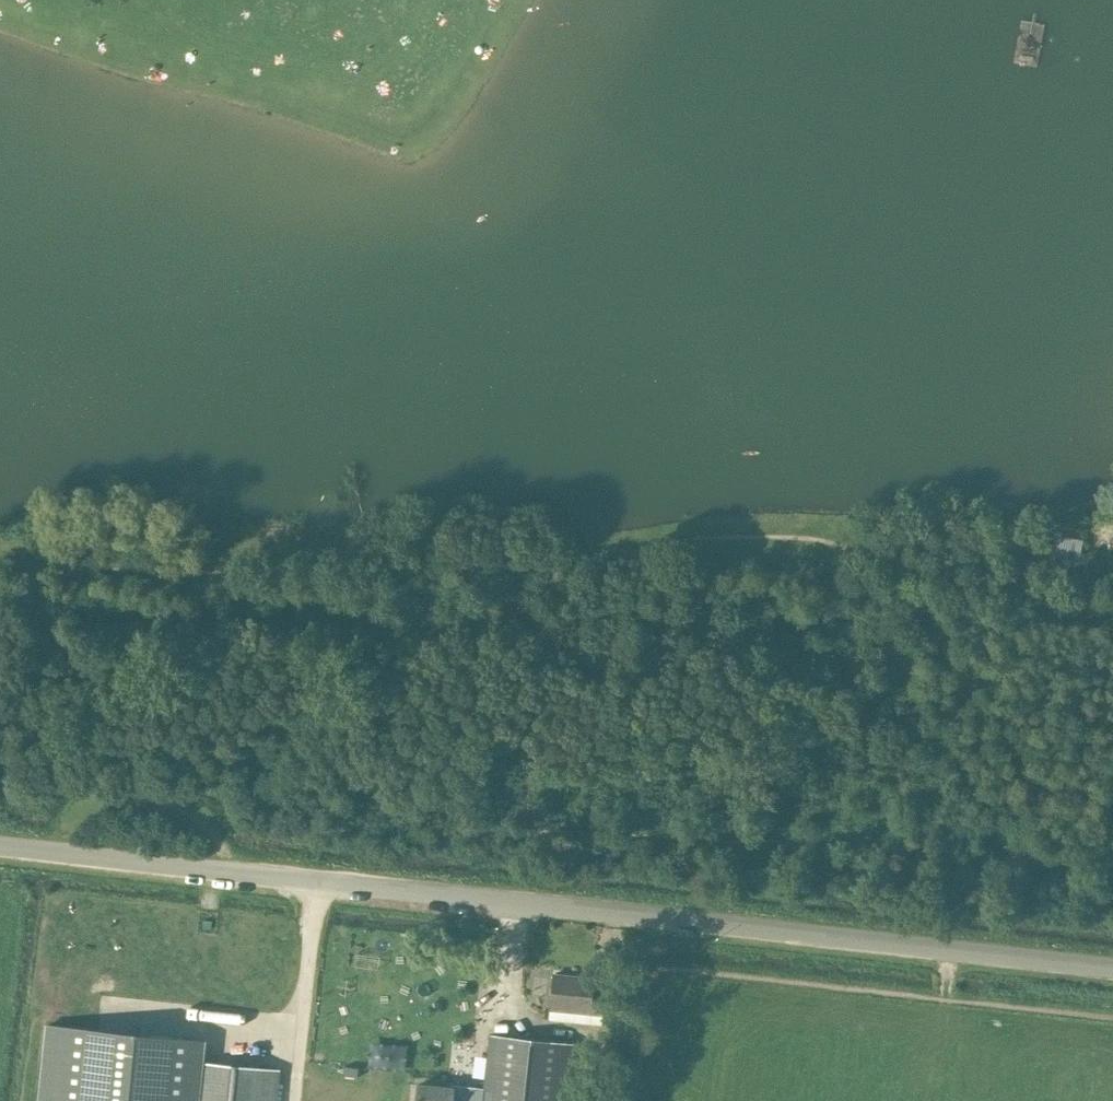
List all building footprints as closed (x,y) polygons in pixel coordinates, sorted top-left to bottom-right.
[(1077,558),(1080,539),(1049,536),(1047,554),(1077,558)] [(601,1015),(605,980),(553,975),(550,1010),(601,1015)] [(204,1062),(206,1040),(46,1024),(38,1100),(277,1100),(280,1070),(204,1062)] [(574,1044),(489,1034),(481,1100),(567,1100),(574,1044)] [(416,1100),(452,1100),(453,1089),(418,1085),(416,1100)]
